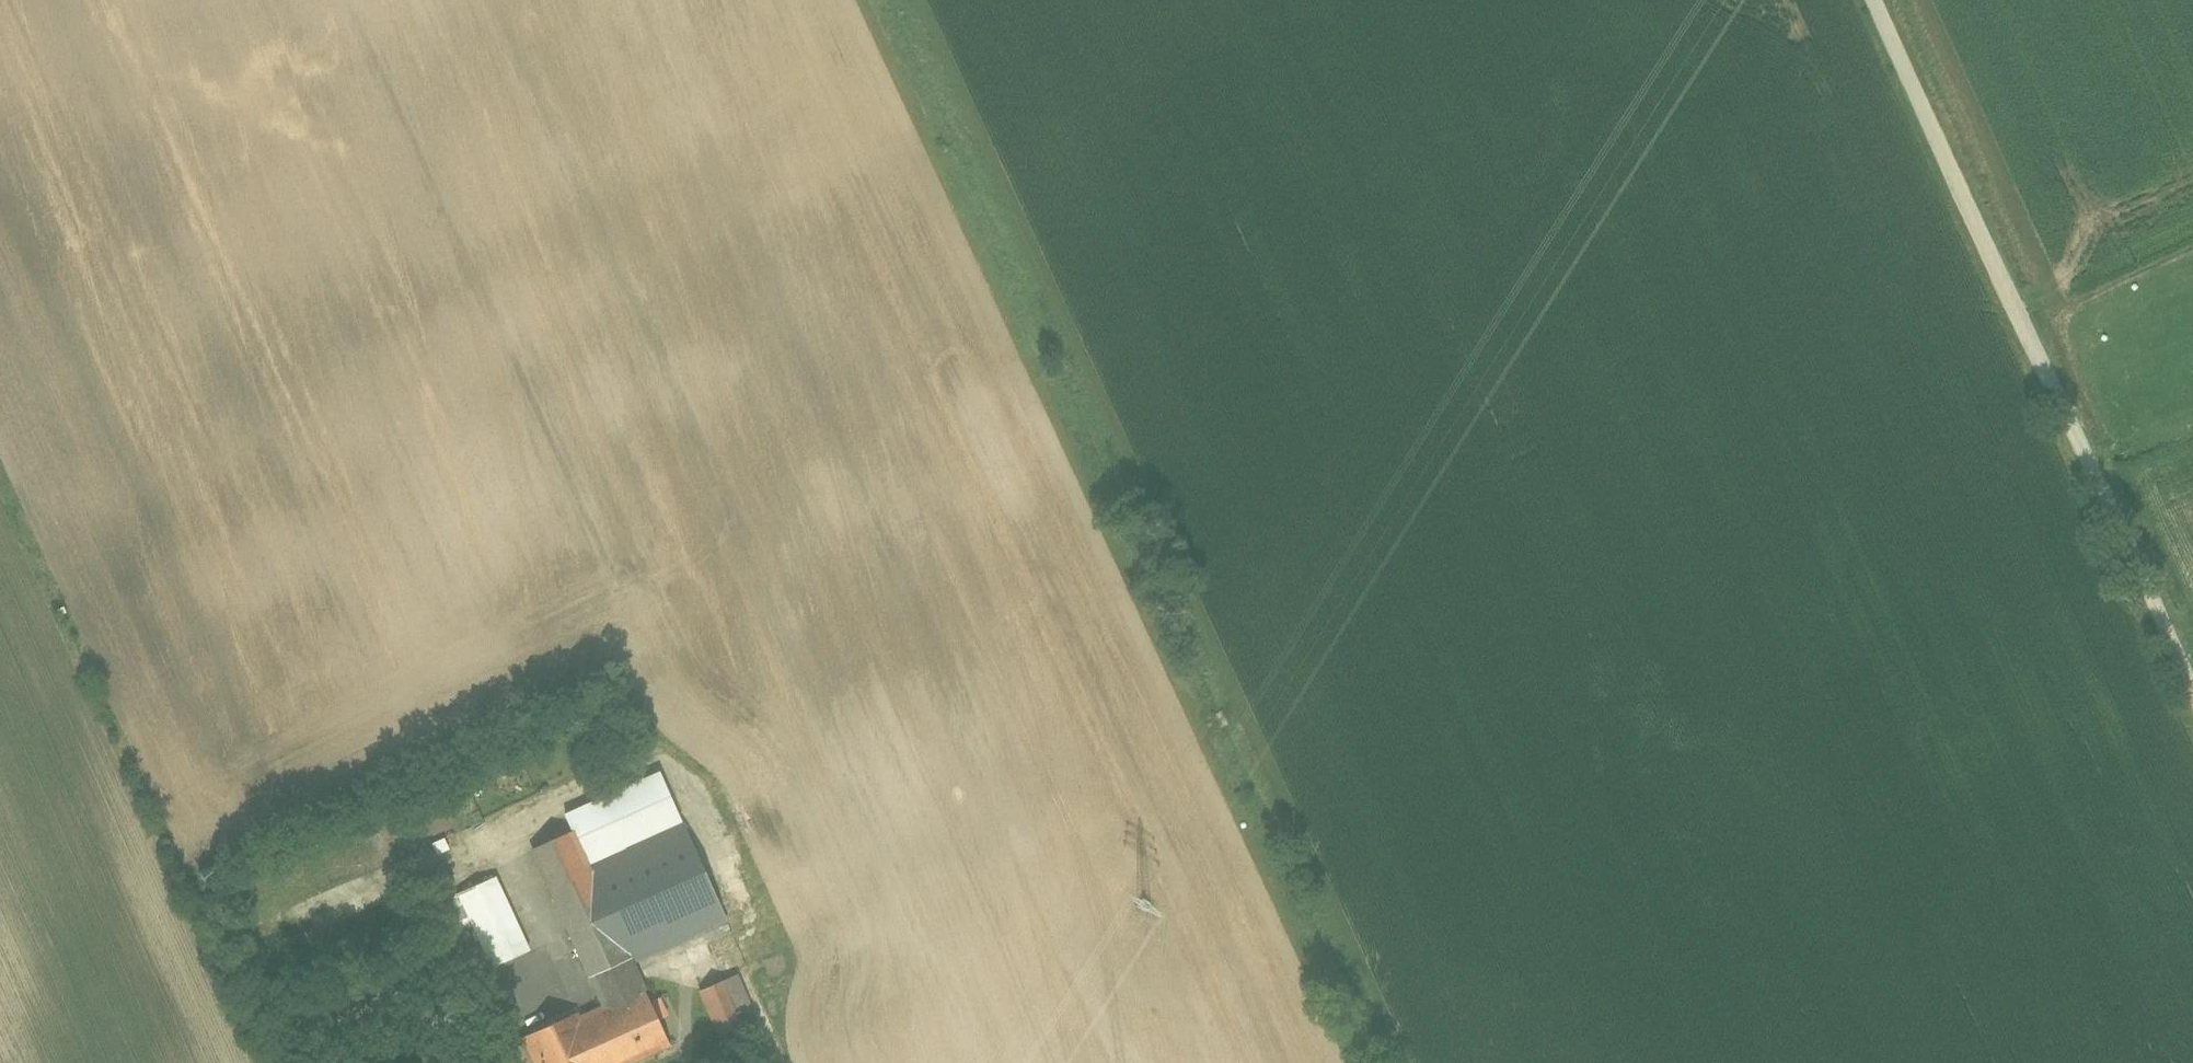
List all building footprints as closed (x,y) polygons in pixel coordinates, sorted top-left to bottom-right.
[(600,866),(693,823),(668,771),(576,813),(582,828),(600,866)] [(645,964),(738,920),(693,823),(600,866),(645,964)] [(582,828),(540,847),(616,1009),(658,990),(645,964),(600,866),(582,828)] [(481,922),(500,967),(539,951),(507,876),(441,903),(453,934),(481,922)] [(746,972),(706,991),(731,1043),(770,1024),(746,972)] [(658,990),(616,1009),(589,1022),(609,1062),(639,1062),(683,1042),(658,990)] [(529,1036),(541,1062),(609,1062),(589,1022),(583,1010),(529,1036)]
